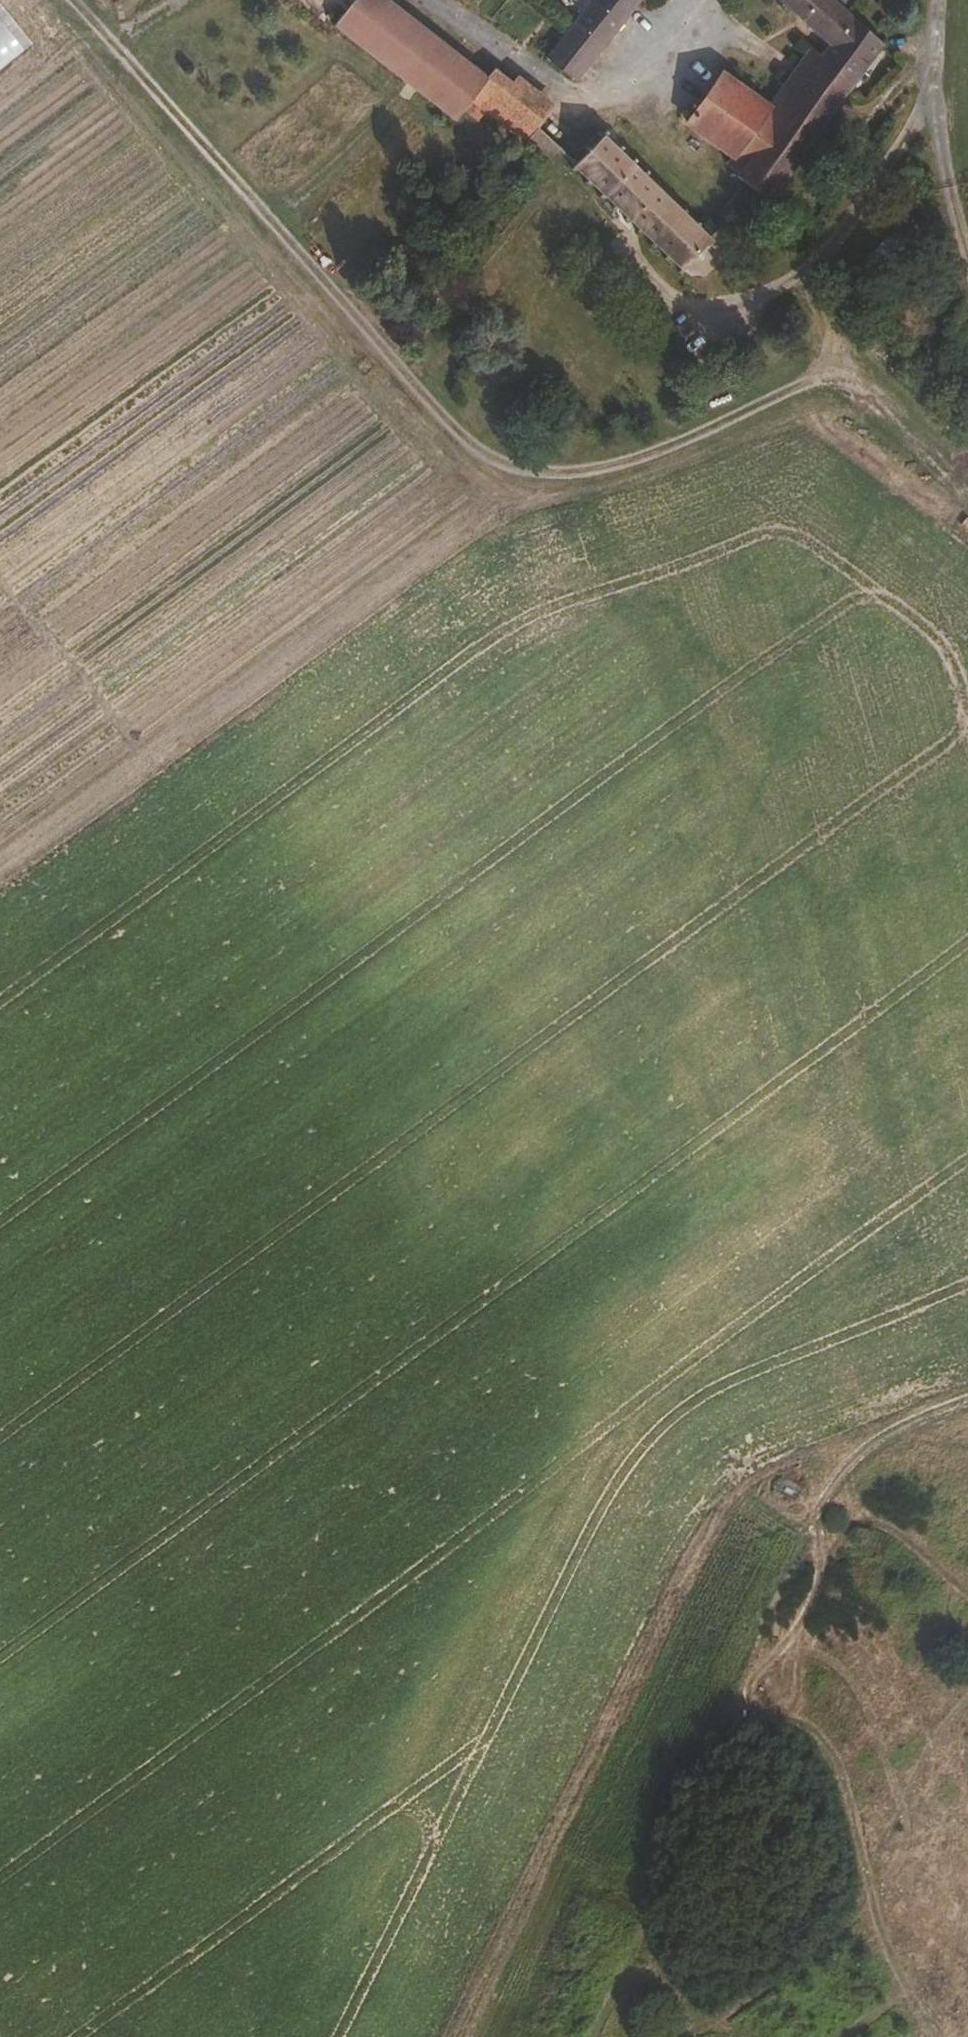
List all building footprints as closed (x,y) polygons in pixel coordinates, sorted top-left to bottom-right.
[(393,2),(391,0),(348,0),(330,24),(335,27),(455,120),(464,110),(478,121),(486,111),(524,142),(543,121),(489,78),(393,2)] [(638,0),(589,0),(545,51),(574,76),(638,0)] [(884,45),(837,0),(792,0),(835,43),(830,52),(818,46),(776,103),(730,70),(693,120),(737,153),(735,162),(748,171),(749,179),(776,199),(884,45)] [(552,107),(499,66),(489,78),(543,121),(552,107)] [(723,218),(625,121),(620,118),(578,163),(683,267),(723,218)] [(565,138),(548,125),(543,121),(524,142),(549,160),(563,143),(565,138)]
